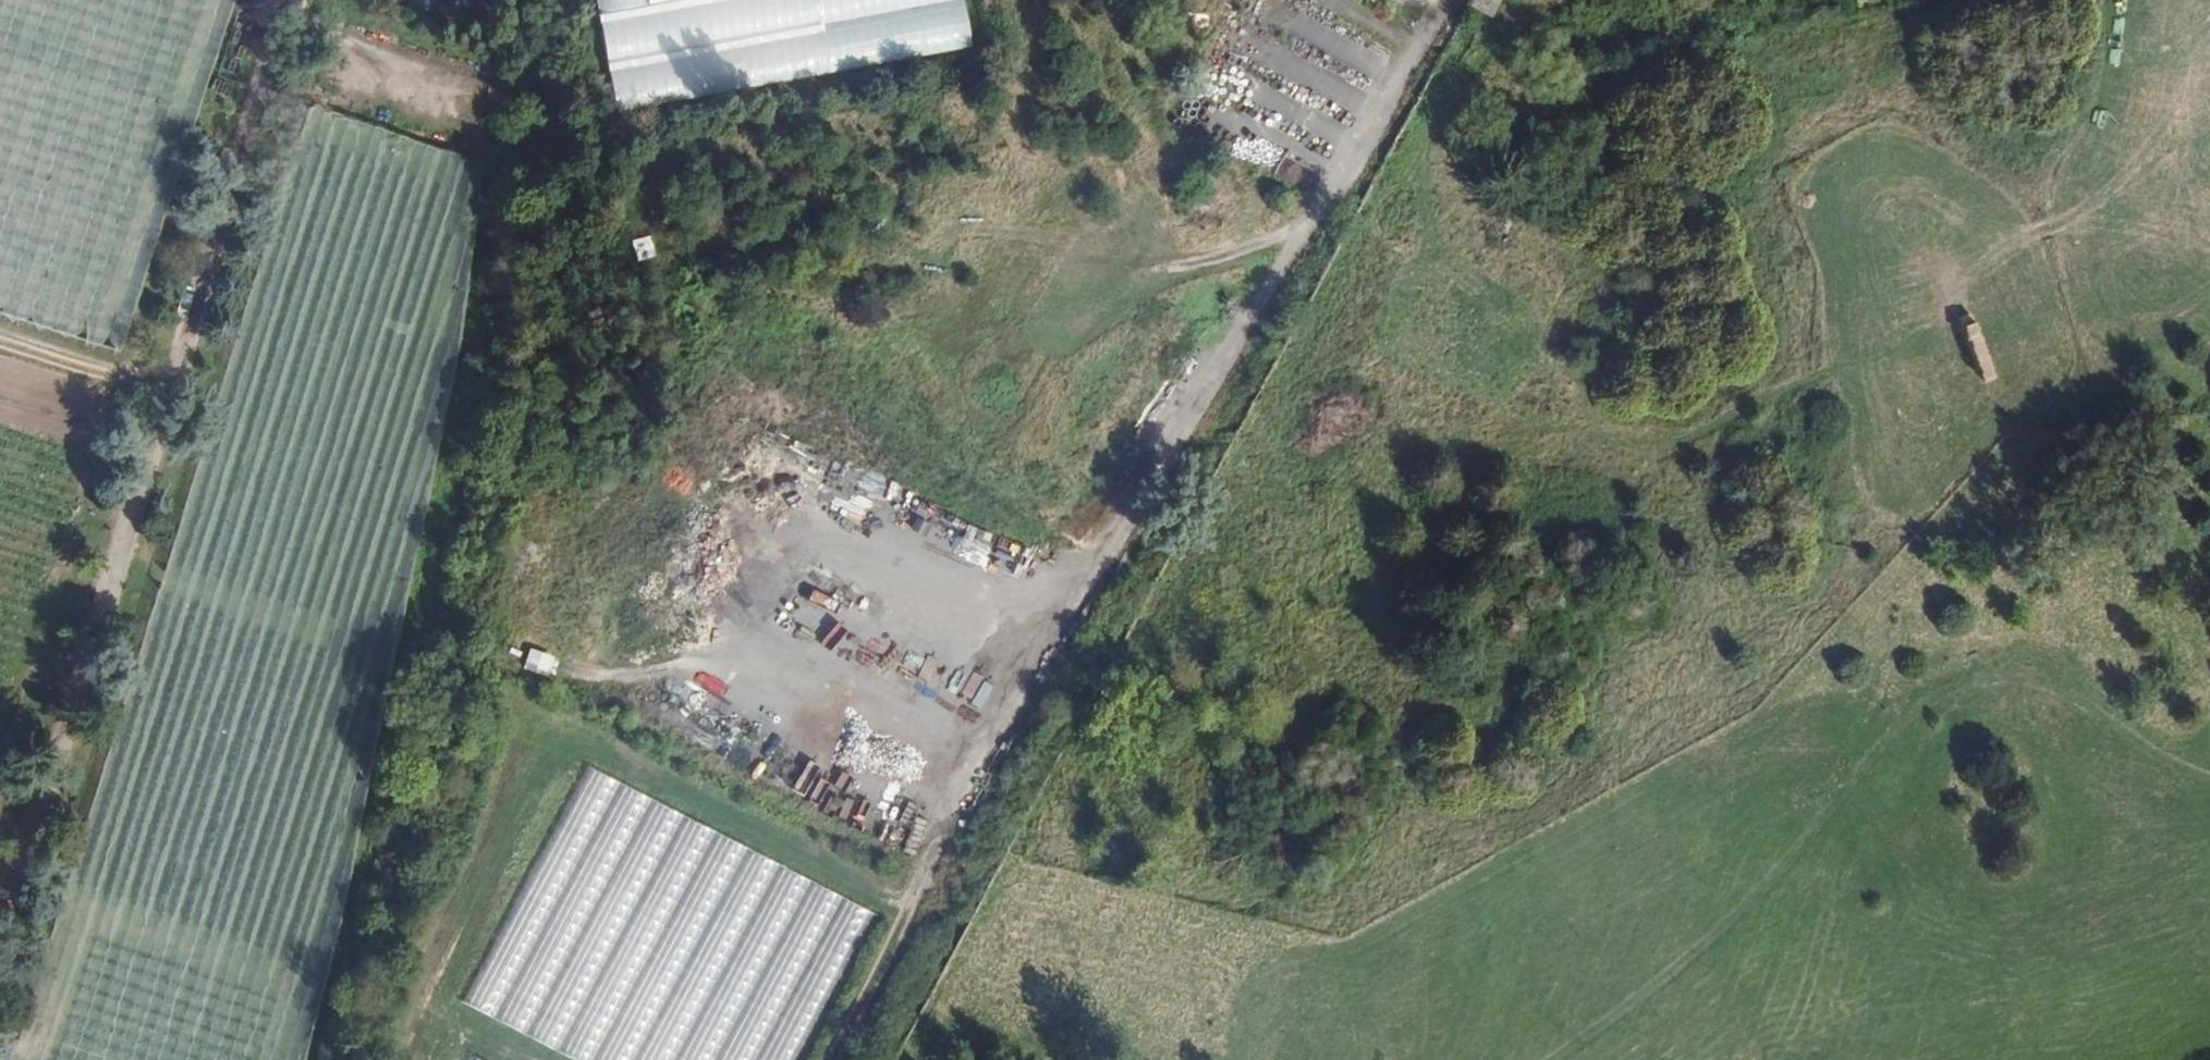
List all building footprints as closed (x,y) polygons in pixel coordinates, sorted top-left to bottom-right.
[(132,347),(227,0),(0,0),(0,311),(132,347)] [(604,14),(651,5),(650,0),(602,0),(604,14)] [(825,0),(677,0),(651,5),(604,14),(610,63),(831,25),(825,0)] [(831,25),(965,0),(825,0),(831,25)] [(974,47),(965,0),(831,25),(840,73),(974,47)] [(619,112),(840,73),(831,25),(610,63),(619,112)] [(442,332),(489,158),(308,109),(269,253),(286,258),(283,270),(298,274),(292,297),(354,313),(355,308),(442,332)]
